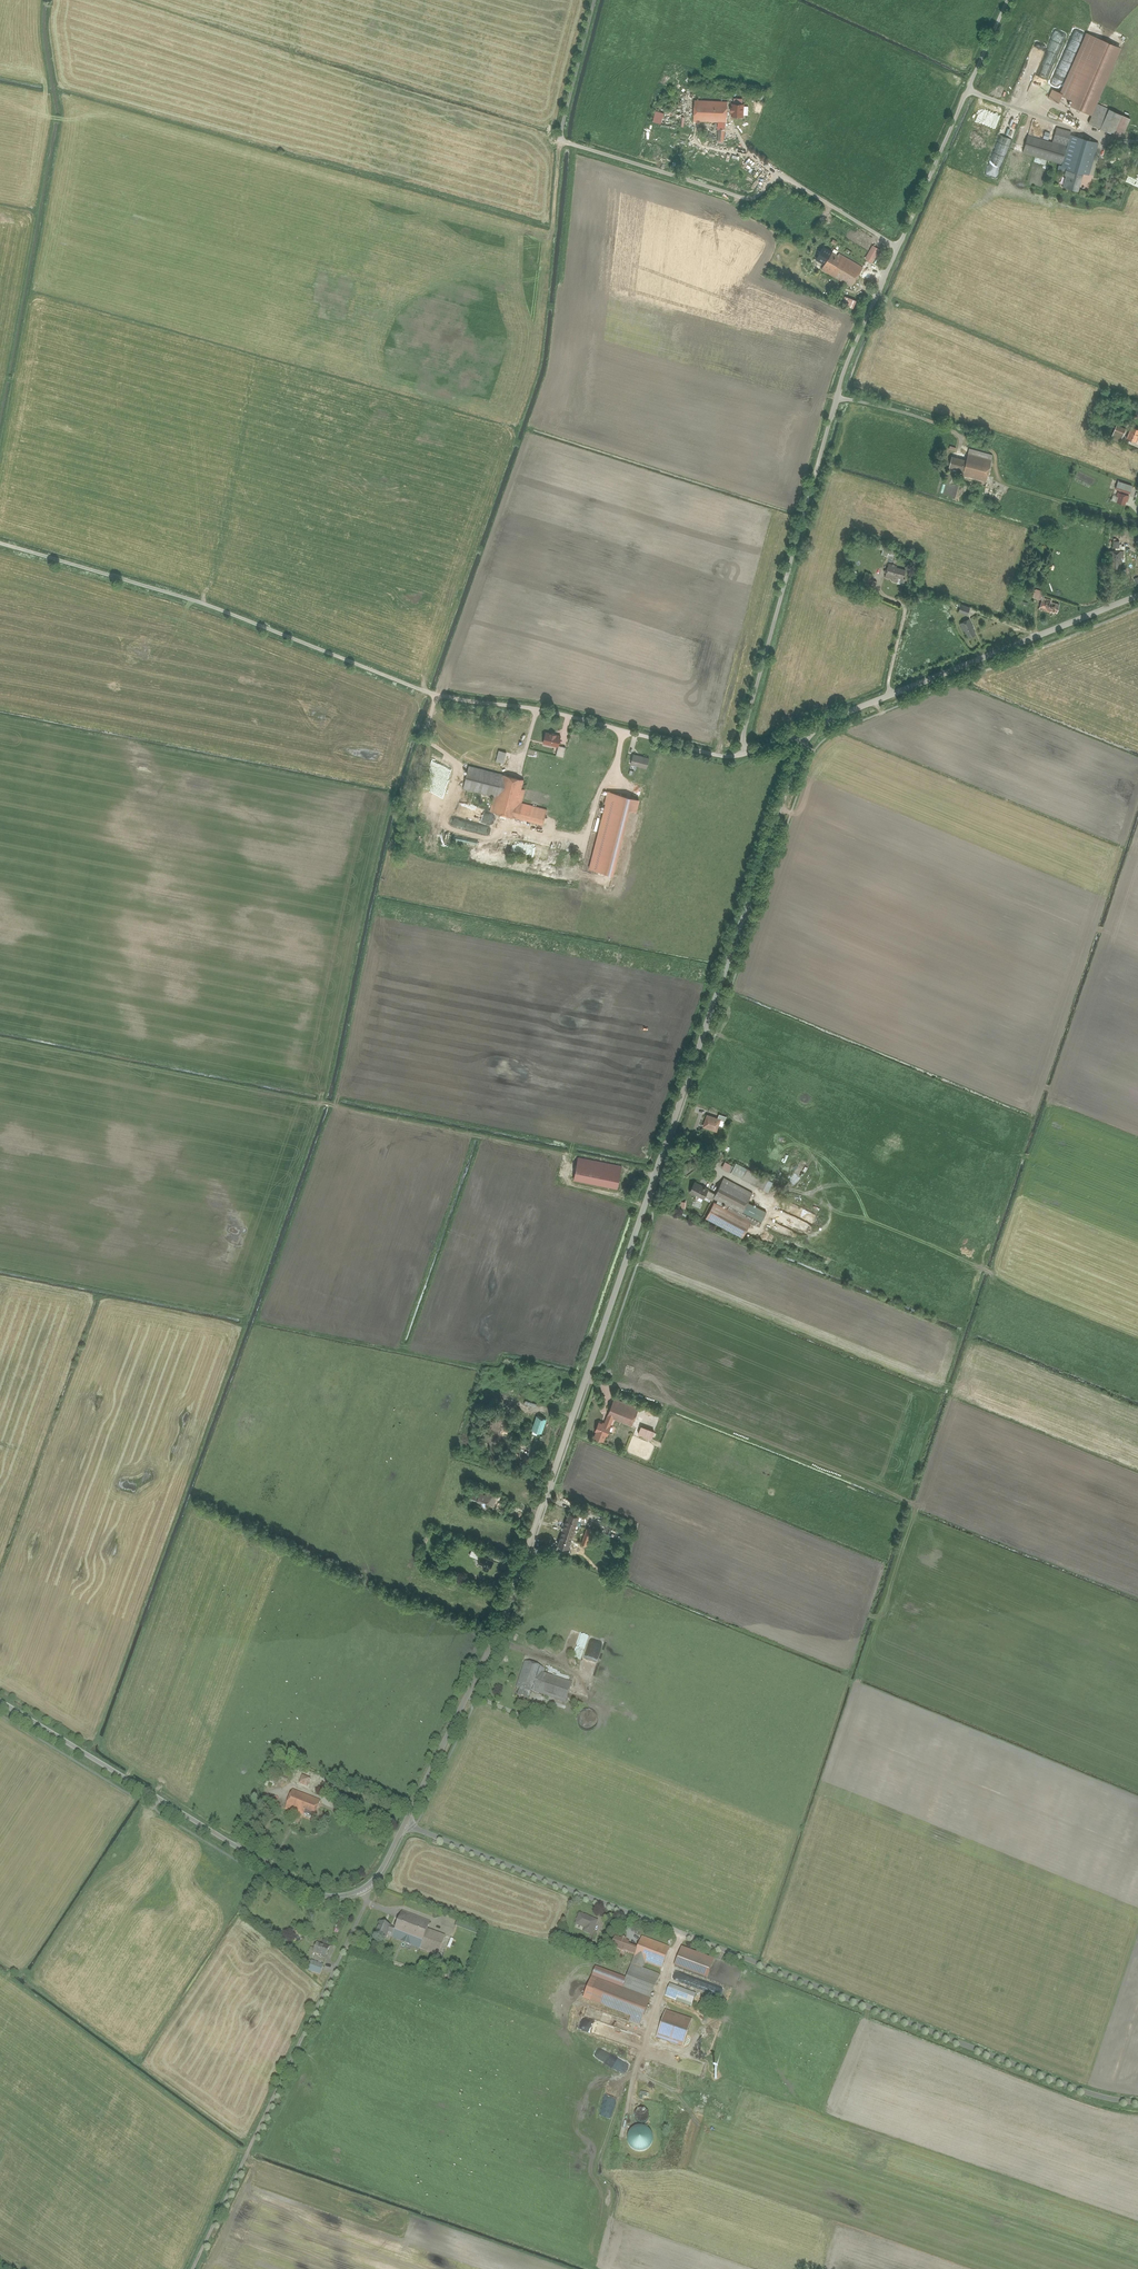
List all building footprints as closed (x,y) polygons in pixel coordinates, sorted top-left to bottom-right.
[(1059,99),(1094,114),(1098,107),(1124,47),(1088,32),(1059,99)] [(1055,67),(1062,47),(1053,44),(1046,64),(1055,67)] [(1033,47),(1013,104),(1024,107),(1044,50),(1033,47)] [(1065,49),(1060,61),(1071,65),(1075,53),(1065,49)] [(689,99),(688,121),(723,122),(724,101),(689,99)] [(747,105),(733,104),(732,117),(740,117),(740,111),(747,111),(747,105)] [(1094,114),(1092,118),(1090,124),(1113,134),(1114,132),(1121,135),(1128,118),(1098,107),(1094,114)] [(663,123),(665,112),(657,110),(655,122),(663,123)] [(726,129),(718,129),(717,141),(725,141),(726,129)] [(1026,136),(1021,153),(1058,164),(1056,169),(1061,170),(1057,186),(1073,190),(1073,189),(1074,189),(1079,174),(1084,176),(1085,176),(1095,144),(1069,136),(1069,134),(1053,129),(1050,143),(1026,136)] [(1107,166),(1099,163),(1097,169),(1106,172),(1107,166)] [(835,234),(833,240),(839,243),(842,238),(835,234)] [(879,249),(870,244),(862,259),(871,264),(879,249)] [(819,269),(849,287),(860,268),(836,254),(835,257),(819,248),(812,260),(821,265),(819,269)] [(846,298),(842,306),(853,310),(856,302),(846,298)] [(1123,430),(1115,427),(1111,437),(1119,440),(1123,430)] [(1137,433),(1137,431),(1131,427),(1126,439),(1133,442),(1137,433)] [(960,477),(983,483),(989,455),(966,450),(963,460),(947,456),(944,468),(961,472),(960,477)] [(1127,485),(1122,483),(1119,490),(1124,492),(1127,485)] [(1126,496),(1118,494),(1116,503),(1124,504),(1126,496)] [(896,552),(874,546),(872,553),(894,559),(896,552)] [(1111,552),(1111,567),(1121,567),(1121,552),(1111,552)] [(903,569),(886,565),(883,575),(901,579),(903,569)] [(874,582),(867,580),(864,588),(872,590),(874,582)] [(1040,601),(1038,609),(1054,614),(1056,606),(1049,604),(1050,602),(1042,599),(1044,593),(1036,590),(1033,599),(1040,601)] [(973,608),(959,603),(956,610),(970,615),(973,608)] [(966,619),(959,622),(967,638),(974,635),(966,619)] [(567,746),(562,745),(564,734),(547,731),(545,743),(559,746),(557,755),(565,756),(567,746)] [(505,751),(498,750),(497,762),(504,763),(505,751)] [(633,755),(631,765),(647,769),(649,758),(633,755)] [(521,778),(468,765),(463,787),(493,794),(488,812),(541,825),(545,809),(519,803),(523,787),(537,791),(539,782),(533,781),(537,766),(525,763),(521,778)] [(640,796),(608,788),(605,801),(606,802),(591,865),(616,871),(632,805),(638,806),(640,796)] [(444,830),(441,843),(450,845),(453,831),(444,830)] [(707,1115),(703,1127),(716,1131),(720,1122),(725,1124),(728,1117),(717,1113),(716,1118),(707,1115)] [(618,1169),(576,1161),(572,1181),(614,1189),(618,1169)] [(735,1166),(731,1175),(763,1189),(767,1180),(735,1166)] [(701,1200),(704,1195),(741,1213),(750,1194),(721,1180),(714,1195),(690,1184),(686,1193),(701,1200)] [(764,1221),(769,1211),(750,1202),(745,1212),(764,1221)] [(748,1224),(712,1206),(706,1217),(743,1235),(748,1224)] [(636,1410),(611,1400),(600,1426),(598,1426),(593,1439),(603,1443),(612,1420),(629,1427),(636,1410)] [(547,1418),(537,1415),(533,1430),(542,1433),(547,1418)] [(643,1425),(640,1433),(654,1438),(657,1430),(643,1425)] [(632,1436),(629,1444),(650,1452),(653,1444),(632,1436)] [(529,1459),(519,1456),(517,1462),(527,1465),(529,1459)] [(470,1493),(467,1502),(505,1515),(511,1499),(481,1488),(478,1496),(470,1493)] [(568,1550),(579,1518),(569,1514),(557,1546),(568,1550)] [(587,1529),(581,1544),(587,1547),(589,1539),(593,1541),(596,1532),(587,1529)] [(492,1562),(481,1556),(477,1563),(489,1569),(492,1562)] [(594,1647),(601,1649),(604,1639),(596,1637),(594,1647)] [(577,1664),(577,1663),(577,1662),(576,1660),(575,1658),(573,1656),(572,1656),(570,1656),(569,1656),(567,1656),(565,1658),(564,1659),(563,1661),(563,1663),(563,1665),(563,1666),(564,1667),(565,1668),(567,1670),(569,1670),(571,1670),(572,1670),(573,1669),(575,1668),(576,1666),(577,1664)] [(569,1686),(536,1674),(539,1667),(524,1661),(514,1688),(519,1689),(515,1701),(525,1705),(530,1691),(562,1703),(569,1686)] [(597,1723),(597,1721),(597,1720),(596,1717),(595,1716),(594,1714),(593,1713),(591,1712),(589,1712),(587,1712),(585,1712),(584,1712),(582,1713),(581,1715),(579,1717),(578,1718),(578,1720),(578,1722),(578,1724),(579,1725),(580,1727),(581,1728),(582,1729),(584,1730),(586,1731),(588,1731),(589,1731),(592,1730),(593,1729),(595,1728),(595,1727),(596,1725),(597,1723)] [(303,1775),(300,1784),(309,1787),(312,1778),(303,1775)] [(320,1803),(292,1792),(284,1810),(313,1822),(320,1803)] [(592,1936),(597,1919),(578,1913),(574,1925),(587,1929),(585,1934),(592,1936)] [(384,1941),(386,1936),(436,1956),(443,1938),(425,1931),(428,1924),(402,1914),(394,1933),(388,1931),(389,1929),(381,1926),(376,1938),(384,1941)] [(648,1999),(658,1973),(640,1966),(643,1960),(660,1966),(666,1948),(640,1939),(635,1951),(628,1948),(629,1944),(620,1941),(617,1950),(635,1957),(631,1966),(629,1966),(621,1988),(648,1999)] [(328,1949),(309,1943),(306,1953),(325,1959),(328,1949)] [(676,1963),(706,1973),(709,1963),(680,1953),(676,1963)] [(321,1966),(310,1963),(308,1970),(319,1972),(321,1966)] [(706,1991),(720,1998),(725,1989),(711,1981),(706,1991)] [(694,2006),(697,1997),(669,1986),(665,1995),(694,2006)] [(690,2024),(663,2015),(653,2043),(679,2053),(690,2024)] [(688,2059),(689,2066),(688,2066),(688,2069),(693,2069),(693,2073),(706,2073),(706,2064),(694,2064),(694,2059),(688,2059)] [(650,2120),(648,2109),(638,2111),(640,2122),(650,2120)] [(645,2151),(654,2147),(654,2137),(651,2126),(640,2126),(629,2129),(629,2138),(634,2151),(645,2151)]
